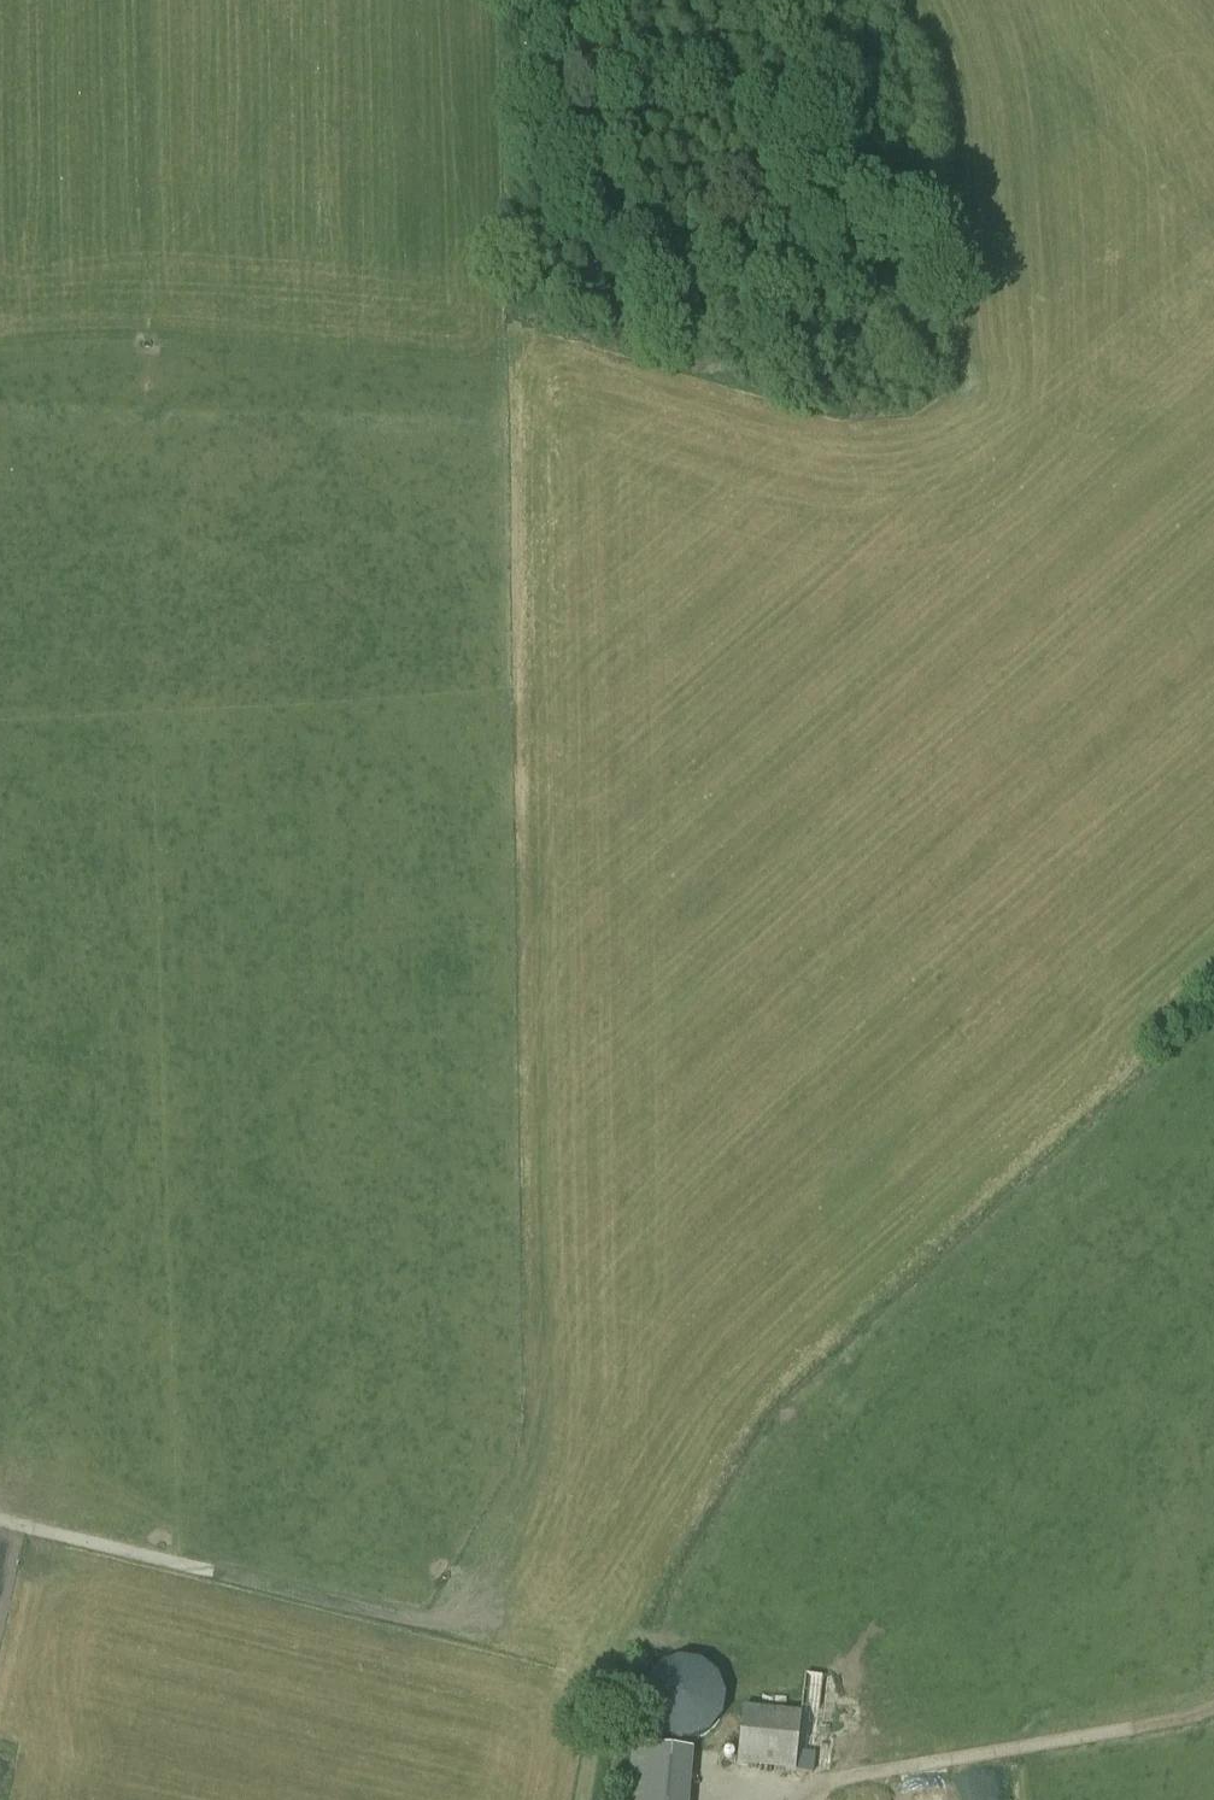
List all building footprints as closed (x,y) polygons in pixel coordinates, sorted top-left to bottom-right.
[(646,1694),(646,1700),(646,1707),(648,1714),(651,1720),(655,1725),(660,1730),(665,1734),(671,1737),(678,1739),(684,1739),(691,1739),(698,1737),(704,1734),(709,1730),(714,1726),(718,1720),(721,1714),(723,1708),(723,1701),(723,1695),(721,1688),(719,1683),(715,1677),(711,1672),(706,1668),(700,1665),(694,1663),(688,1662),(682,1662),(675,1663),(669,1665),(664,1668),(659,1672),(654,1677),(651,1682),(648,1688),(646,1694)] [(803,1713),(743,1706),(736,1764),(796,1772),(803,1713)] [(693,1749),(633,1744),(628,1799),(690,1799),(693,1749)]
